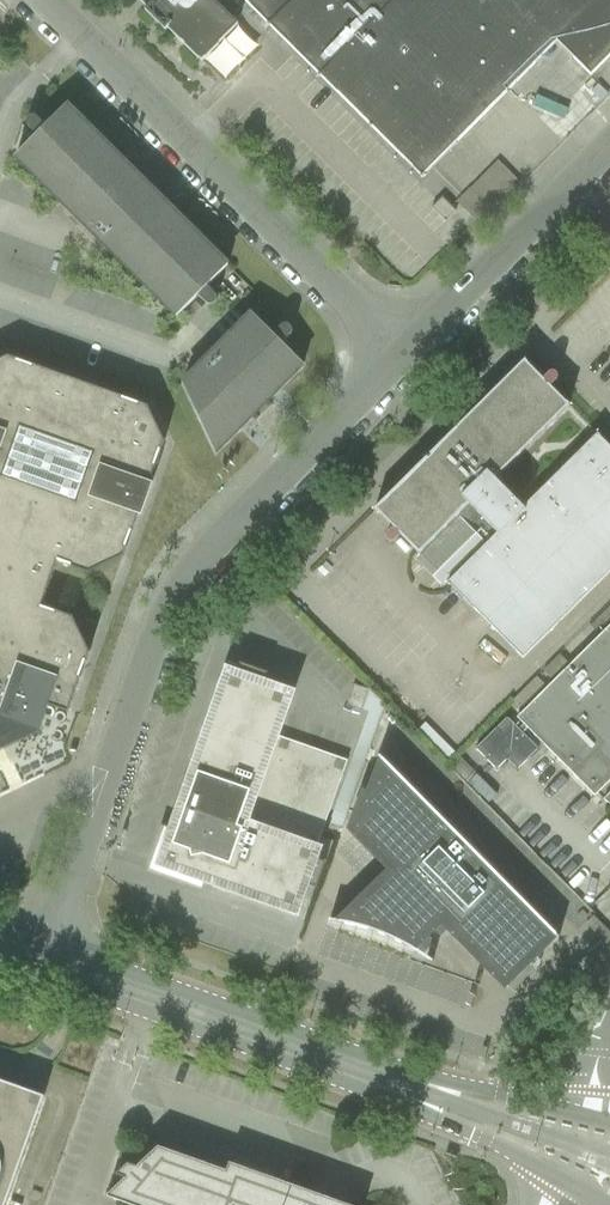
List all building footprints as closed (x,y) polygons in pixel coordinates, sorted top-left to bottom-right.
[(147,8),(144,11),(165,31),(168,28),(201,61),(238,25),(220,7),(226,0),(139,0),(147,8)] [(422,178),(547,52),(556,43),(572,58),(576,63),(590,76),(609,56),(609,0),(243,0),(422,178)] [(228,266),(131,170),(66,106),(15,157),(176,318),(228,266)] [(456,203),(477,224),(519,182),(497,161),(456,203)] [(431,208),(445,222),(455,212),(442,198),(431,208)] [(182,384),(205,432),(215,454),(303,365),(251,314),(182,384)] [(39,734),(49,706),(67,712),(88,653),(72,619),(40,607),(43,597),(56,562),(88,573),(122,557),(163,442),(147,408),(124,400),(8,358),(0,362),(0,753),(39,734)] [(401,536),(416,552),(418,555),(419,554),(448,583),(447,584),(449,586),(450,586),(461,597),(471,607),(470,607),(473,610),(473,609),(522,659),(585,597),(609,572),(609,449),(599,438),(599,437),(597,434),(523,508),(494,479),(569,406),(566,403),(566,404),(550,388),(550,387),(543,380),(542,380),(526,364),(527,364),(524,361),(447,438),(448,439),(428,459),(427,458),(374,510),(376,513),(377,513),(393,528),(394,529),(401,536)] [(529,477),(537,485),(594,431),(571,406),(552,424),(559,431),(527,461),(536,470),(529,477)] [(516,718),(595,797),(600,792),(606,798),(604,800),(609,807),(609,625),(516,718)] [(160,826),(172,831),(161,864),(295,911),(304,885),(314,888),(314,890),(315,890),(323,868),(333,842),(320,837),(347,762),(279,737),(279,739),(274,738),(289,695),(262,685),(266,675),(267,675),(268,674),(239,664),(239,665),(240,666),(237,676),(228,673),(173,830),(161,825),(160,826)] [(346,706),(361,711),(368,690),(353,685),(346,706)] [(328,827),(341,830),(384,708),(368,690),(361,711),(368,713),(328,827)] [(506,719),(477,749),(496,769),(507,759),(517,769),(536,750),(506,719)] [(417,731),(447,760),(455,753),(425,723),(417,731)] [(449,766),(483,800),(492,791),(458,756),(449,766)] [(441,923),(442,924),(451,933),(506,989),(507,988),(505,985),(532,960),(535,956),(554,937),(556,939),(558,938),(542,921),(379,757),(378,758),(381,761),(371,786),(369,791),(368,796),(362,794),(350,828),(349,827),(347,828),(390,871),(355,905),(338,922),(329,920),(329,922),(348,925),(366,930),(384,937),(394,941),(404,946),(414,951),(414,950),(427,936),(428,937),(429,937),(430,937),(431,937),(432,937),(433,937),(434,937),(435,936),(436,935),(437,935),(437,934),(437,933),(438,933),(438,932),(438,931),(438,930),(438,929),(437,929),(437,928),(437,927),(441,923)] [(606,945),(609,941),(609,935),(593,917),(585,924),(606,945)] [(34,1124),(42,1101),(44,1097),(0,1081),(0,1204),(6,1204),(34,1124)] [(115,1176),(125,1179),(106,1197),(129,1204),(346,1204),(229,1163),(226,1171),(158,1147),(137,1167),(128,1164),(115,1176)]
